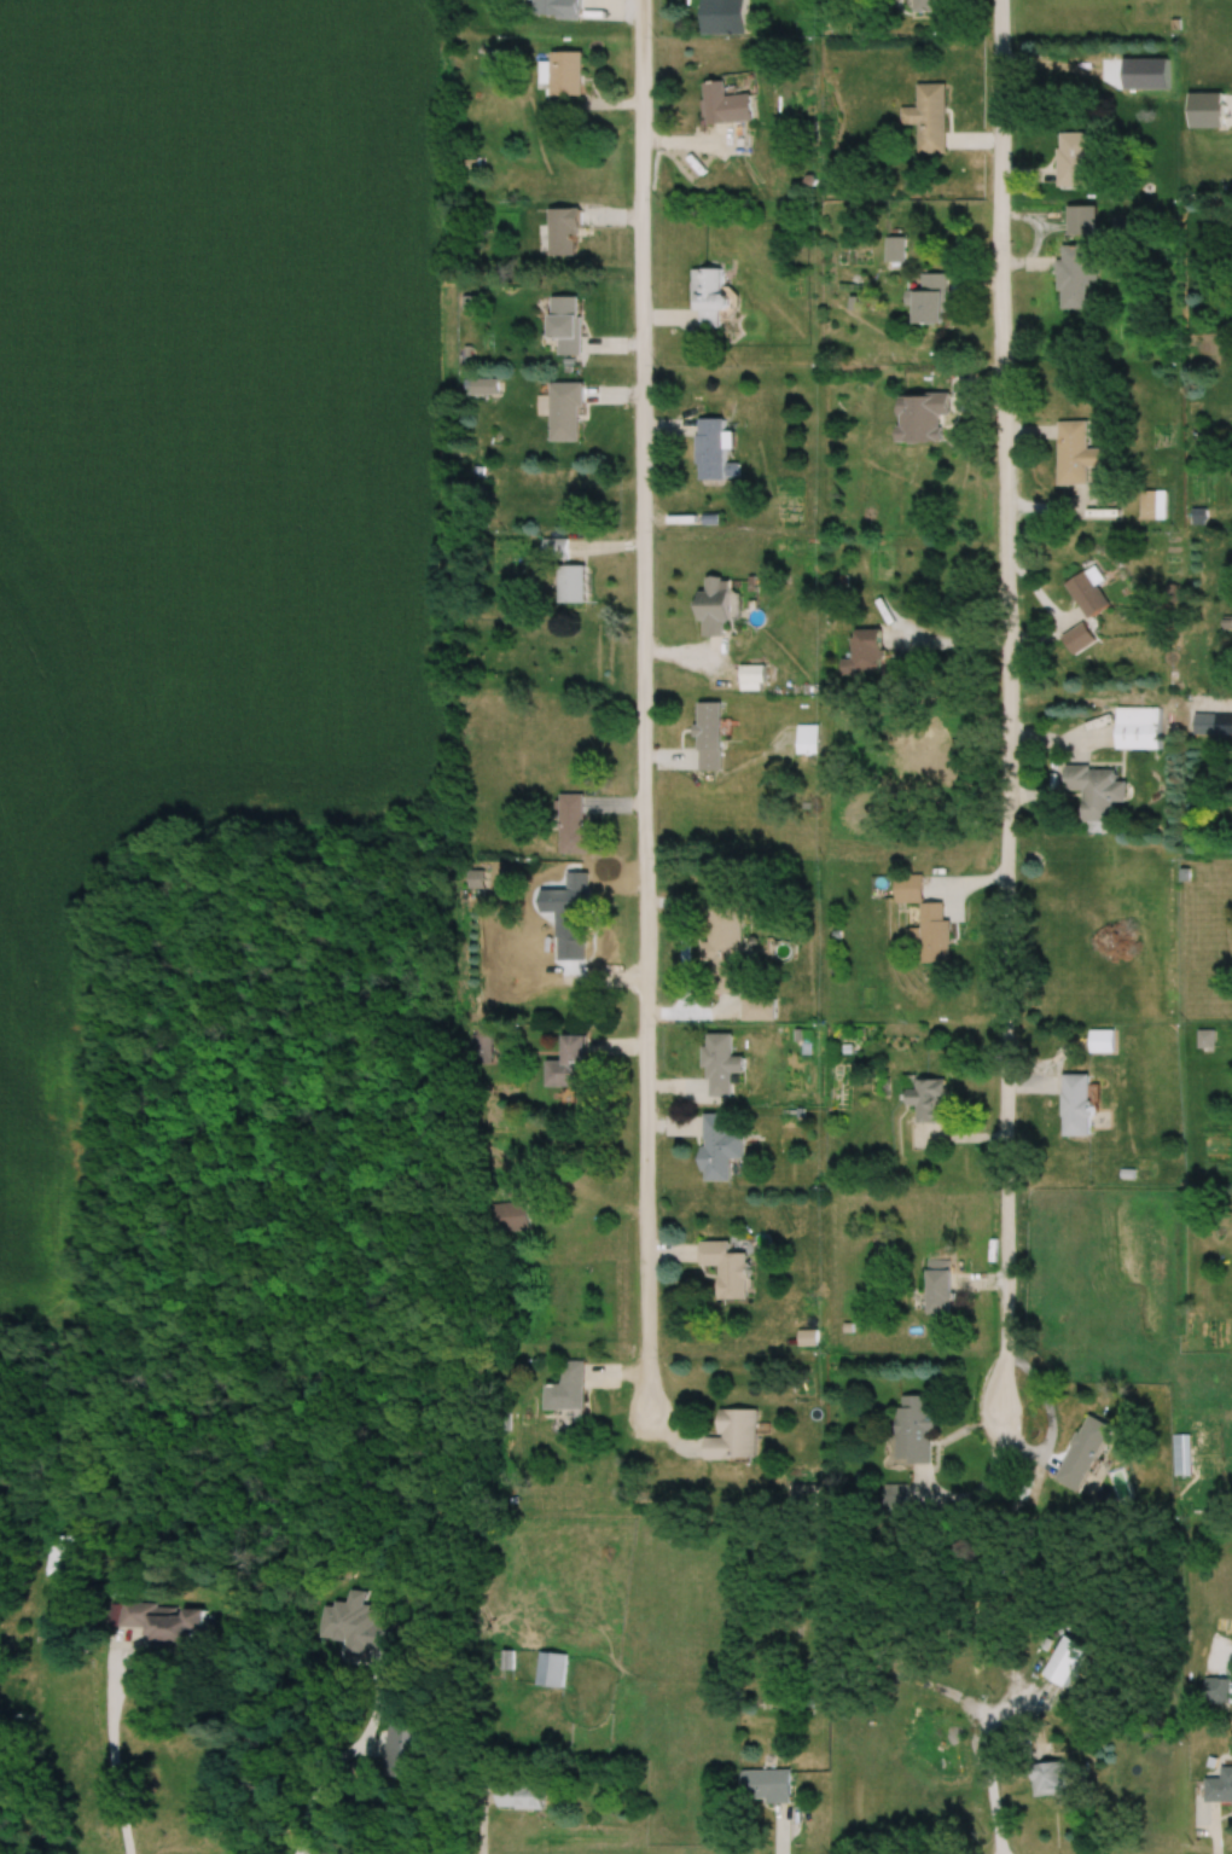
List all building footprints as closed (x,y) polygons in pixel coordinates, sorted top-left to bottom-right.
[(912,12),(944,12),(944,0),(912,0),(912,12)] [(549,95),(582,95),(582,52),(549,52),(549,61),(538,61),(538,84),(549,84),(549,95)] [(752,120),(749,93),(725,96),(723,81),(703,83),(707,124),(752,120)] [(944,83),(916,83),(916,106),(900,106),(900,123),(916,123),(916,152),(945,152),(944,83)] [(1089,132),(1056,132),(1056,187),(1089,187),(1089,132)] [(1067,206),(1067,234),(1095,234),(1095,206),(1067,206)] [(577,255),(577,208),(548,208),(548,255),(577,255)] [(1057,259),(1057,309),(1086,308),(1086,280),(1096,280),(1096,253),(1086,253),(1086,245),(1062,245),(1062,259),(1057,259)] [(728,310),(728,294),(720,294),(720,269),(693,269),(693,327),(717,327),(717,310),(728,310)] [(945,273),(918,273),(918,324),(945,324),(945,273)] [(578,354),(578,296),(548,296),(549,338),(556,338),(556,355),(578,354)] [(497,378),(468,378),(468,394),(497,394),(497,378)] [(580,441),(580,382),(549,382),(549,441),(580,441)] [(899,443),(942,443),(942,415),(948,415),(948,393),(899,393),(899,443)] [(696,479),(735,479),(735,463),(724,463),(724,419),(696,419),(696,479)] [(1058,420),(1058,482),(1087,482),(1087,467),(1102,467),(1102,448),(1086,448),(1086,420),(1058,420)] [(541,538),(541,559),(565,559),(565,538),(541,538)] [(557,565),(557,602),(585,602),(585,565),(557,565)] [(1065,583),(1088,617),(1109,603),(1096,583),(1101,580),(1091,565),(1065,583)] [(699,590),(699,635),(723,635),(723,619),(729,619),(730,589),(721,589),(721,576),(706,576),(706,590),(699,590)] [(880,670),(880,628),(850,628),(850,670),(880,670)] [(739,664),(739,690),(764,690),(764,664),(739,664)] [(721,701),(698,701),(698,769),(721,769),(721,701)] [(1155,749),(1155,706),(1115,706),(1115,749),(1155,749)] [(1194,733),(1212,733),(1212,714),(1194,714),(1194,733)] [(796,723),(796,753),(818,753),(818,723),(796,723)] [(1124,781),(1114,780),(1114,766),(1064,765),(1063,789),(1083,789),(1082,822),(1113,822),(1113,801),(1124,801),(1124,781)] [(558,853),(585,853),(585,794),(558,794),(558,853)] [(477,869),(460,868),(459,887),(476,888),(477,869)] [(559,872),(559,928),(588,928),(588,872),(559,872)] [(948,963),(948,920),(941,920),(941,903),(919,903),(920,874),(892,874),(892,903),(918,903),(918,963),(948,963)] [(708,941),(700,941),(700,961),(710,961),(710,993),(741,993),(741,905),(708,905),(708,941)] [(1112,1028),(1087,1028),(1087,1053),(1112,1053),(1112,1028)] [(469,1063),(485,1063),(485,1030),(469,1030),(469,1063)] [(731,1033),(705,1033),(705,1096),(731,1096),(731,1071),(743,1071),(744,1056),(731,1056),(731,1033)] [(544,1086),(585,1086),(585,1035),(561,1035),(561,1060),(544,1060),(544,1086)] [(1061,1135),(1089,1135),(1089,1073),(1061,1073),(1061,1135)] [(944,1078),(915,1078),(915,1088),(906,1088),(906,1104),(916,1104),(916,1122),(944,1122),(944,1078)] [(743,1133),(729,1133),(729,1113),(702,1113),(701,1180),(729,1181),(729,1157),(742,1157),(743,1133)] [(481,1202),(481,1231),(522,1231),(522,1202),(481,1202)] [(747,1252),(728,1252),(728,1240),(699,1240),(699,1264),(718,1264),(718,1298),(747,1298),(747,1252)] [(950,1314),(950,1269),(925,1269),(925,1314),(950,1314)] [(815,1330),(797,1330),(797,1345),(815,1345),(815,1330)] [(583,1408),(583,1360),(560,1360),(560,1383),(544,1383),(544,1408),(583,1408)] [(930,1395),(894,1395),(894,1461),(930,1461),(930,1395)] [(705,1457),(756,1457),(756,1408),(719,1408),(719,1436),(705,1436),(705,1457)] [(1080,1491),(1112,1425),(1086,1412),(1054,1479),(1080,1491)] [(39,1574),(71,1574),(71,1535),(39,1535),(39,1574)] [(186,1628),(187,1605),(113,1603),(112,1625),(140,1626),(139,1641),(179,1643),(179,1628),(186,1628)] [(1069,1687),(1091,1647),(1067,1635),(1046,1674),(1069,1687)] [(565,1653),(540,1650),(537,1685),(563,1686),(565,1653)] [(1231,1702),(1231,1678),(1205,1678),(1205,1702),(1231,1702)] [(1063,1761),(1033,1764),(1036,1795),(1066,1792),(1063,1761)] [(1220,1777),(1207,1777),(1207,1803),(1231,1803),(1231,1768),(1220,1768),(1220,1777)] [(789,1801),(789,1769),(740,1769),(740,1801),(789,1801)] [(542,1808),(542,1783),(495,1783),(495,1808),(542,1808)]
